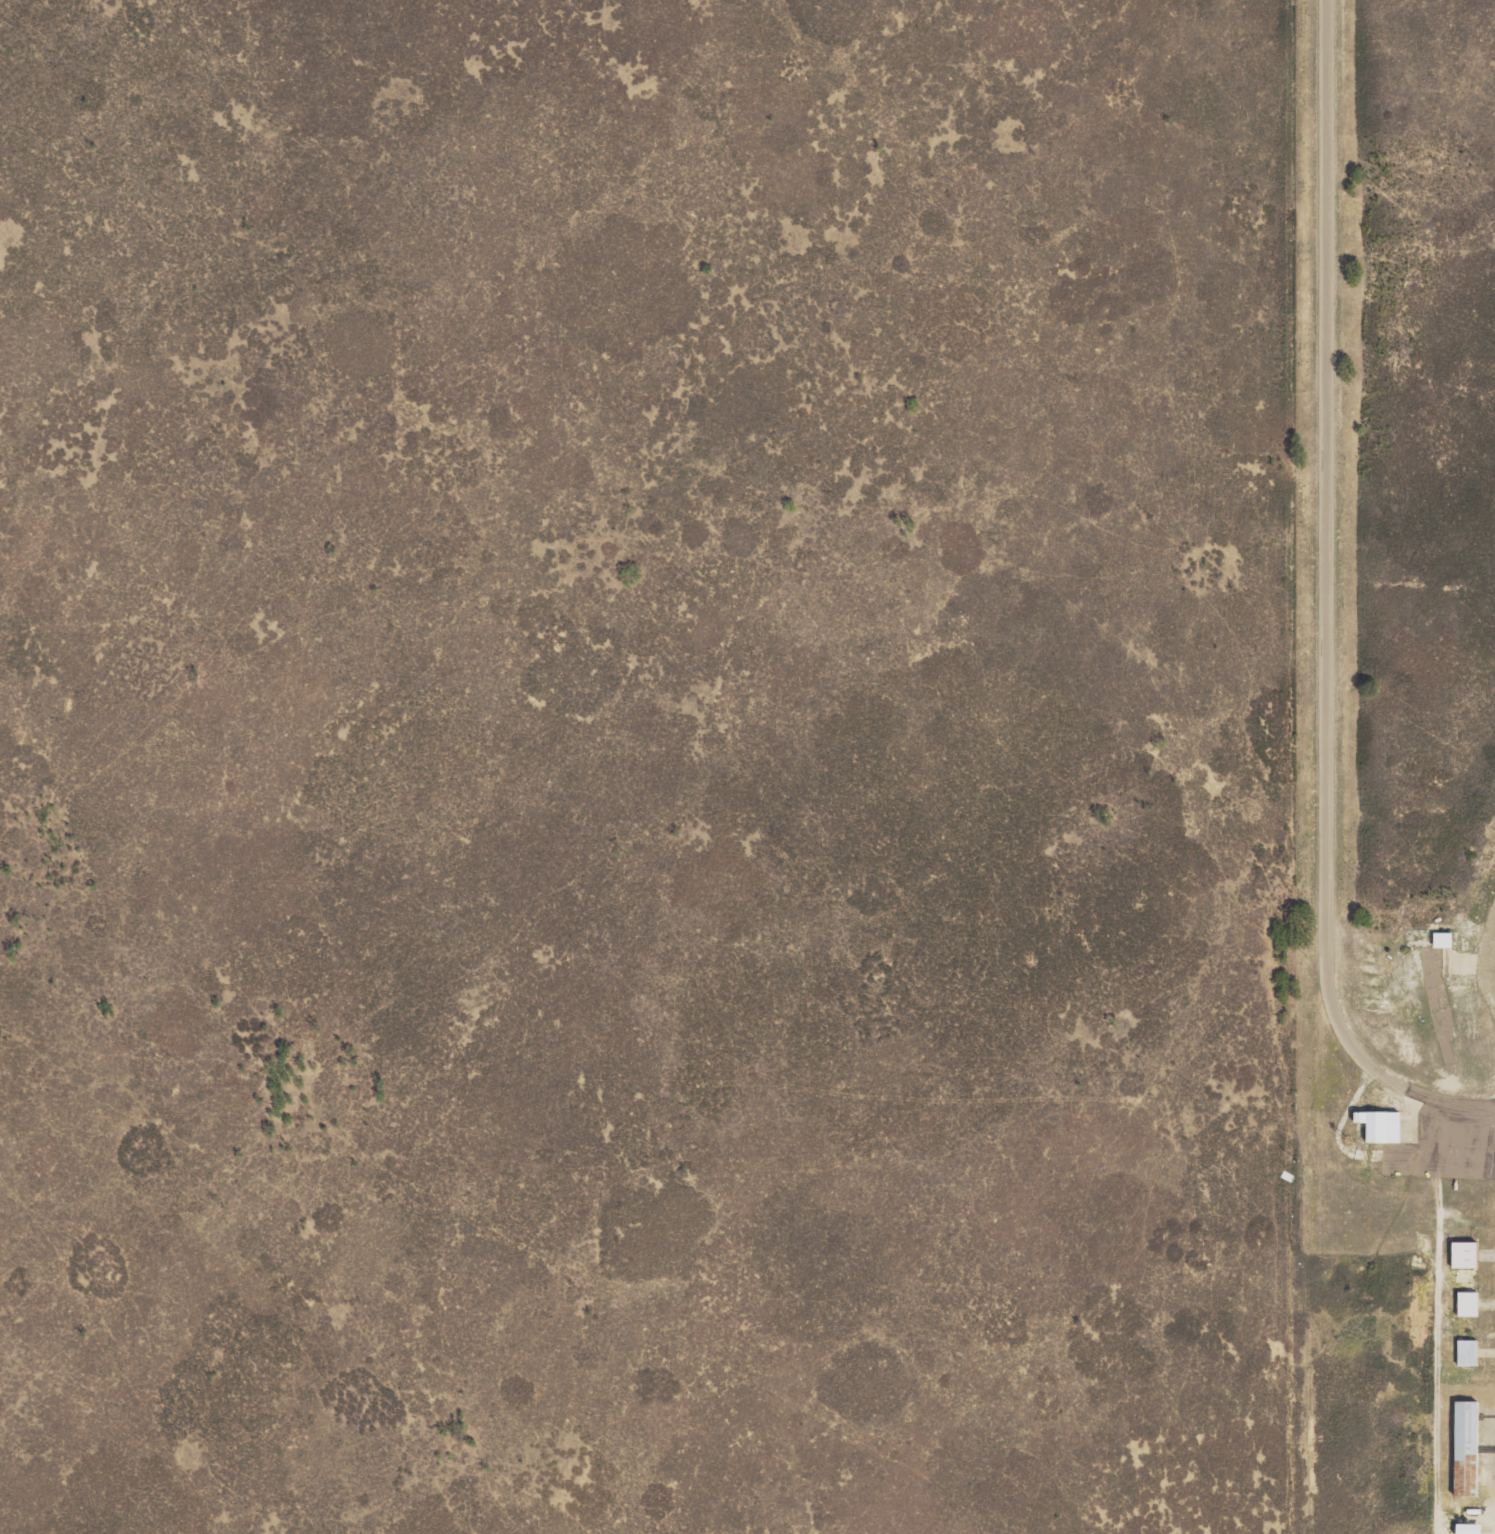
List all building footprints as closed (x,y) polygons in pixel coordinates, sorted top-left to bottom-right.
[(1449,948),(1449,933),(1430,933),(1430,948),(1449,948)] [(1452,1524),(1452,1533),(1477,1533),(1477,1524),(1452,1524)]
